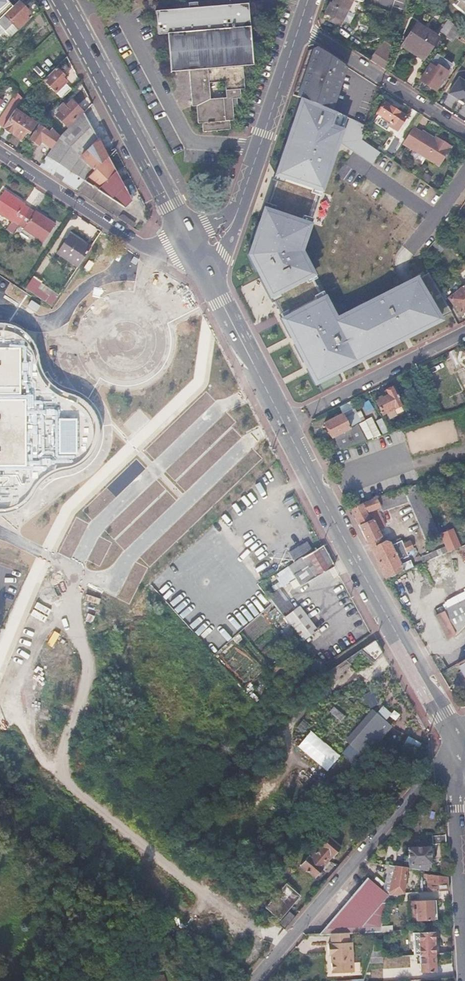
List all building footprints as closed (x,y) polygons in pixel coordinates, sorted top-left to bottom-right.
[(12,7),(7,2),(9,0),(0,0),(0,18),(12,7)] [(359,1),(355,0),(332,0),(331,3),(328,2),(323,13),(330,17),(340,22),(345,11),(352,15),(359,1)] [(458,1),(453,7),(464,16),(464,0),(456,0),(458,1)] [(18,1),(12,7),(0,18),(0,23),(5,28),(11,22),(17,28),(29,18),(27,16),(30,13),(18,1)] [(200,7),(173,9),(154,11),(157,34),(167,34),(170,71),(189,70),(192,105),(196,105),(197,123),(202,123),(202,132),(229,130),(228,121),(232,121),(232,99),(239,98),(239,89),(243,89),(241,66),(253,65),(248,3),(245,3),(211,6),(200,7)] [(438,31),(445,37),(453,24),(446,18),(438,31)] [(423,60),(438,38),(415,23),(403,42),(410,47),(408,51),(423,60)] [(453,24),(445,37),(451,42),(459,29),(453,24)] [(306,51),(292,94),(299,98),(314,58),(316,56),(328,63),(331,56),(317,47),(306,51)] [(373,51),(369,63),(384,69),(388,57),(373,51)] [(299,98),(303,99),(321,107),(328,110),(343,65),(331,56),(328,63),(316,56),(314,58),(299,98)] [(443,73),(445,70),(438,66),(437,69),(430,65),(420,81),(435,91),(446,75),(443,73)] [(63,75),(55,67),(43,79),(61,98),(70,90),(64,83),(65,82),(61,78),(63,75)] [(461,75),(453,88),(464,95),(464,77),(461,75)] [(29,92),(23,98),(28,103),(33,97),(29,92)] [(92,104),(89,97),(79,107),(71,100),(65,105),(63,103),(58,107),(60,110),(56,114),(67,125),(82,111),(83,112),(92,104)] [(404,118),(382,102),(375,113),(380,116),(376,123),(384,129),(387,125),(395,131),(404,118)] [(341,123),(304,107),(274,185),(315,201),(341,123)] [(34,122),(13,108),(8,116),(1,126),(20,138),(25,130),(28,132),(34,122)] [(8,116),(2,111),(0,114),(0,125),(1,126),(8,116)] [(107,157),(83,112),(59,135),(51,148),(45,157),(83,181),(107,157)] [(43,114),(41,117),(45,121),(49,125),(51,122),(43,114)] [(48,131),(37,124),(28,138),(39,145),(41,141),(51,148),(59,135),(51,127),(48,131)] [(420,132),(412,126),(401,142),(437,166),(451,146),(435,136),(433,141),(429,138),(431,136),(421,130),(420,132)] [(393,139),(383,155),(389,159),(400,143),(393,139)] [(108,156),(107,157),(83,181),(123,209),(131,200),(108,156)] [(45,157),(39,167),(74,190),(83,181),(45,157)] [(392,227),(402,212),(343,175),(333,190),(392,227)] [(251,255),(283,314),(321,294),(299,251),(315,201),(274,185),(251,255)] [(19,224),(29,208),(24,205),(24,204),(4,191),(0,197),(0,213),(12,222),(13,220),(19,224)] [(29,208),(19,224),(24,227),(24,229),(43,242),(55,224),(35,211),(34,212),(29,208)] [(78,266),(90,248),(69,234),(57,253),(78,266)] [(380,243),(322,267),(327,281),(351,271),(350,268),(359,265),(360,266),(366,263),(365,261),(384,253),(380,243)] [(322,385),(455,321),(425,271),(335,318),(321,294),(283,314),(322,385)] [(41,282),(33,276),(25,289),(33,294),(41,282)] [(464,308),(464,291),(462,287),(448,297),(460,313),(464,308)] [(52,307),(59,295),(53,291),(45,302),(52,307)] [(10,511),(22,507),(30,498),(38,488),(44,477),(52,472),(63,469),(80,464),(89,456),(98,441),(99,428),(97,413),(84,398),(69,392),(67,391),(52,385),(50,384),(43,373),(40,357),(35,342),(27,330),(24,329),(15,324),(0,322),(0,512),(10,511)] [(381,414),(386,412),(388,418),(394,415),(391,409),(399,406),(401,405),(392,387),(383,391),(384,394),(374,399),(381,414)] [(420,403),(427,419),(435,416),(427,400),(420,403)] [(399,406),(391,409),(394,415),(402,411),(399,406)] [(332,438),(338,450),(364,441),(357,427),(349,430),(342,413),(323,422),(331,438),(332,438)] [(360,527),(368,543),(379,537),(376,531),(383,527),(374,511),(377,510),(379,513),(406,503),(425,540),(438,534),(416,493),(441,484),(439,478),(351,509),(360,527)] [(421,556),(423,562),(460,546),(452,529),(440,534),(445,546),(421,556)] [(372,550),(385,578),(413,566),(410,561),(401,565),(399,560),(402,558),(403,559),(408,556),(406,553),(411,550),(408,542),(403,545),(399,539),(394,542),(395,544),(392,546),(389,541),(372,550)] [(302,585),(332,566),(322,545),(302,557),(307,565),(294,574),(296,577),(302,585)] [(267,595),(274,604),(281,614),(286,610),(283,606),(286,604),(277,589),(267,595)] [(438,617),(452,641),(464,627),(464,603),(438,617)] [(283,617),(301,640),(316,630),(299,606),(283,617)] [(375,660),(382,652),(375,640),(362,649),(375,660)] [(455,664),(464,680),(464,679),(464,658),(455,664)] [(371,706),(345,738),(350,742),(341,752),(356,764),(390,722),(385,718),(391,711),(381,703),(376,710),(371,706)] [(409,776),(401,768),(397,773),(406,780),(409,776)] [(445,843),(445,835),(432,836),(432,844),(445,843)] [(333,857),(341,848),(326,836),(318,844),(319,845),(309,856),(308,856),(300,865),(315,878),(323,869),(321,867),(331,855),(333,857)] [(431,863),(429,847),(407,848),(408,864),(431,863)] [(365,876),(316,934),(333,933),(349,932),(377,931),(384,902),(400,901),(401,893),(402,892),(406,868),(405,868),(395,866),(389,865),(382,891),(365,876)] [(448,890),(447,876),(423,874),(423,877),(426,878),(426,891),(448,890)] [(279,919),(299,897),(285,886),(283,888),(279,885),(274,891),(278,894),(266,908),(279,919)] [(433,920),(432,900),(409,901),(410,921),(433,920)] [(419,955),(434,954),(433,931),(418,932),(419,955)] [(349,932),(333,933),(333,942),(330,942),(331,954),(335,954),(336,959),(334,962),(334,968),(336,972),(354,971),(353,941),(350,941),(349,932)] [(435,972),(434,954),(419,955),(420,972),(435,972)]
